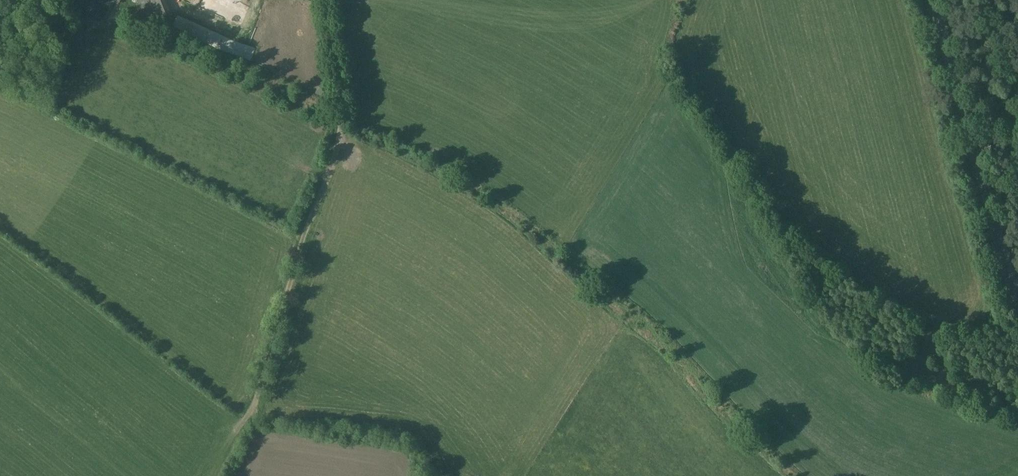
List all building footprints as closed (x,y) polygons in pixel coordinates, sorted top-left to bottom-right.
[(145,22),(166,15),(161,0),(137,0),(145,22)]
